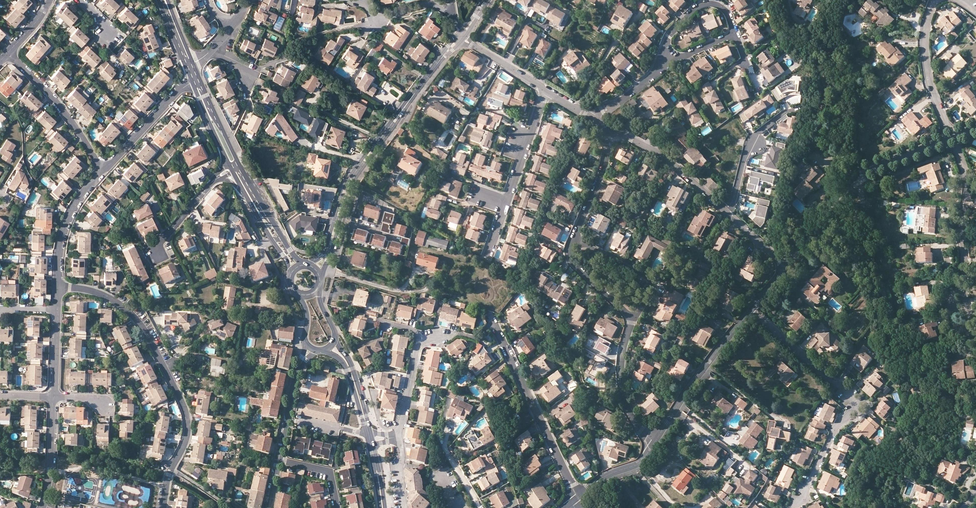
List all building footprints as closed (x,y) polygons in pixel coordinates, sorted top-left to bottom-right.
[(27,6),(20,0),(17,0),(13,4),(16,7),(21,12),(27,6)] [(101,2),(100,3),(106,8),(113,0),(99,0),(101,2)] [(113,0),(106,8),(111,13),(114,10),(117,12),(124,5),(121,3),(119,5),(113,0)] [(187,3),(182,5),(184,11),(192,8),(191,6),(193,5),(197,3),(196,1),(196,0),(185,0),(187,3)] [(310,23),(309,25),(315,26),(316,19),(317,14),(312,13),(313,9),(312,7),(310,7),(310,4),(312,4),(314,4),(314,3),(315,0),(300,0),(300,1),(300,2),(303,2),(303,5),(301,5),(300,6),(299,9),(300,11),(303,11),(301,18),(310,20),(310,23)] [(532,8),(536,11),(537,8),(542,11),(549,15),(553,8),(551,6),(551,5),(542,0),(536,0),(532,8)] [(670,6),(675,11),(677,13),(687,3),(684,0),(676,0),(674,2),(670,6)] [(745,15),(752,10),(747,2),(749,0),(742,0),(736,4),(735,5),(740,12),(742,11),(745,15)] [(812,1),(811,0),(796,0),(795,0),(799,3),(798,4),(800,6),(795,13),(801,17),(804,12),(808,14),(811,9),(807,7),(809,4),(810,4),(812,1)] [(863,9),(868,14),(870,11),(881,21),(878,24),(883,29),(886,25),(892,18),(888,14),(890,11),(887,9),(886,9),(885,10),(881,7),(883,6),(884,4),(880,0),(876,5),(871,0),(863,9)] [(67,6),(64,3),(57,11),(56,13),(64,20),(72,12),(66,7),(67,6)] [(132,13),(124,5),(117,12),(120,15),(119,16),(124,21),(132,13)] [(670,6),(670,5),(666,9),(665,7),(657,14),(661,19),(666,23),(671,18),(669,16),(671,13),(672,14),(675,11),(670,6)] [(21,12),(16,7),(11,12),(19,20),(24,15),(21,12)] [(634,14),(622,7),(613,22),(622,27),(625,28),(634,14)] [(253,15),(261,19),(263,20),(264,19),(272,23),(276,15),(266,10),(265,11),(259,8),(258,10),(257,12),(255,11),(253,15)] [(506,11),(500,8),(496,15),(500,17),(497,22),(503,25),(505,26),(504,28),(505,29),(507,30),(511,32),(517,23),(511,19),(513,16),(505,12),(506,11)] [(569,16),(553,8),(549,15),(547,18),(551,21),(552,19),(556,21),(555,23),(561,27),(565,19),(567,20),(569,16)] [(316,19),(319,19),(321,20),(321,18),(333,21),(334,19),(339,20),(341,10),(335,9),(335,11),(323,9),(323,11),(318,10),(317,14),(316,19)] [(865,17),(868,14),(863,9),(860,13),(865,17)] [(19,20),(11,12),(6,18),(14,25),(19,20)] [(77,17),(72,12),(64,20),(69,26),(64,31),(67,33),(74,26),(71,24),(77,17)] [(140,20),(132,13),(124,21),(130,26),(131,25),(134,28),(140,20)] [(940,25),(943,29),(946,27),(947,26),(952,32),(956,28),(962,22),(954,13),(950,16),(947,19),(946,17),(939,24),(940,25)] [(196,17),(194,15),(187,20),(191,25),(195,22),(197,25),(205,20),(201,14),(198,16),(196,17)] [(715,15),(702,19),(703,22),(706,29),(711,27),(712,30),(719,27),(723,25),(720,17),(716,19),(715,15)] [(435,32),(436,33),(439,28),(432,22),(433,21),(429,18),(419,31),(429,39),(432,35),(435,32)] [(894,20),(892,18),(886,25),(888,27),(894,20)] [(751,31),(749,32),(752,36),(759,31),(761,30),(758,26),(758,23),(755,19),(747,25),(751,31)] [(205,20),(197,25),(193,28),(199,37),(204,34),(206,33),(204,30),(206,29),(209,27),(207,24),(208,24),(206,20),(205,20)] [(649,39),(655,34),(658,31),(649,22),(641,31),(646,35),(649,39)] [(706,29),(703,22),(699,23),(699,24),(693,27),(694,28),(688,30),(690,36),(685,38),(687,43),(692,41),(691,39),(697,37),(704,35),(703,33),(706,32),(706,29)] [(151,24),(143,27),(145,31),(140,33),(145,43),(155,38),(152,32),(154,31),(151,24)] [(393,35),(389,32),(386,38),(393,43),(392,45),(398,49),(409,32),(399,25),(396,30),(396,29),(394,33),(394,32),(393,35)] [(76,29),(74,26),(67,33),(75,41),(83,33),(77,28),(76,29)] [(534,29),(528,26),(523,34),(528,36),(527,39),(526,38),(523,43),(528,45),(532,48),(539,35),(533,32),(534,29)] [(759,31),(752,36),(749,38),(753,44),(755,44),(756,45),(765,38),(759,31)] [(952,32),(951,33),(950,34),(955,40),(958,37),(955,33),(953,33),(952,32)] [(88,38),(83,33),(75,41),(81,46),(76,51),(79,54),(85,47),(83,45),(88,38)] [(651,41),(649,39),(646,35),(638,42),(646,50),(653,43),(651,41)] [(34,45),(43,52),(50,44),(41,36),(38,38),(39,40),(34,45)] [(333,56),(327,52),(329,48),(332,48),(337,51),(344,39),(340,36),(336,42),(331,39),(325,48),(321,46),(314,56),(327,65),(333,56)] [(546,38),(542,36),(539,43),(542,45),(538,52),(542,55),(546,57),(553,45),(545,40),(546,38)] [(155,38),(145,43),(149,53),(158,49),(157,46),(158,45),(155,38)] [(253,55),(256,49),(258,45),(244,38),(242,43),(240,48),(249,52),(249,53),(253,55)] [(383,44),(378,40),(373,48),(378,52),(383,44)] [(272,45),(265,42),(260,51),(266,54),(272,56),(277,47),(272,45)] [(643,54),(644,55),(645,56),(648,52),(646,50),(638,42),(631,50),(639,58),(639,57),(643,54)] [(877,50),(884,44),(881,42),(875,47),(877,50)] [(890,58),(896,65),(905,57),(897,48),(895,49),(891,44),(889,46),(886,42),(877,50),(881,53),(882,52),(888,60),(890,58)] [(415,48),(410,55),(418,61),(422,56),(423,57),(429,49),(420,43),(415,48)] [(34,45),(27,53),(35,61),(37,58),(43,52),(34,45)] [(346,61),(355,67),(361,57),(353,52),(354,49),(350,46),(342,58),(346,61)] [(407,53),(410,55),(415,48),(413,46),(407,53)] [(79,54),(87,61),(95,53),(89,48),(88,49),(85,47),(79,54)] [(729,48),(713,55),(716,59),(719,58),(722,65),(727,62),(726,59),(733,56),(729,48)] [(119,53),(116,56),(126,65),(134,56),(126,49),(120,54),(119,53)] [(573,68),(577,75),(586,68),(585,67),(589,64),(583,56),(579,59),(573,51),(564,59),(569,66),(570,65),(573,68)] [(765,68),(768,66),(776,60),(768,51),(757,59),(761,63),(762,62),(764,64),(763,65),(765,68)] [(40,61),(45,55),(43,52),(37,58),(40,61)] [(95,69),(96,69),(102,62),(99,60),(101,58),(95,53),(87,61),(95,69)] [(472,55),(468,53),(463,61),(474,67),(473,69),(479,73),(483,65),(478,62),(480,59),(472,54),(472,55)] [(947,64),(948,62),(951,60),(950,59),(953,56),(951,53),(944,60),(947,64)] [(619,64),(617,67),(620,70),(625,75),(627,73),(625,70),(631,63),(622,54),(615,60),(619,64)] [(950,65),(949,66),(944,71),(946,74),(947,73),(953,79),(958,75),(957,74),(966,67),(965,66),(968,64),(960,55),(949,64),(950,65)] [(390,67),(392,68),(396,62),(394,60),(392,59),(390,62),(384,57),(377,66),(386,73),(388,70),(390,67)] [(169,58),(159,63),(161,67),(164,65),(166,67),(172,65),(169,58)] [(699,63),(698,62),(694,64),(704,77),(714,69),(706,58),(703,60),(699,63)] [(893,68),(896,65),(890,58),(888,60),(887,61),(893,68)] [(102,62),(96,69),(99,72),(99,73),(100,74),(106,79),(107,80),(115,72),(112,70),(110,67),(111,66),(104,60),(102,62)] [(353,69),(355,67),(346,61),(345,63),(353,69)] [(634,66),(631,63),(625,70),(627,73),(634,66)] [(779,63),(775,66),(781,75),(785,72),(779,63)] [(689,76),(694,83),(695,84),(704,77),(694,64),(691,67),(693,70),(694,71),(692,73),(689,76)] [(152,78),(160,86),(165,81),(165,80),(167,77),(168,75),(166,74),(168,71),(163,66),(152,78)] [(214,75),(215,78),(225,73),(223,70),(220,72),(217,66),(209,70),(212,76),(214,75)] [(289,80),(294,71),(282,66),(281,70),(282,70),(280,75),(276,73),(273,80),(286,86),(289,80)] [(768,78),(767,79),(770,83),(781,75),(775,66),(770,70),(768,66),(765,68),(761,71),(763,75),(765,74),(768,78)] [(16,67),(13,70),(22,78),(24,75),(16,67)] [(13,70),(12,70),(10,73),(11,75),(6,80),(14,88),(22,79),(22,78),(13,70)] [(64,75),(58,70),(51,78),(57,83),(64,75)] [(622,82),(624,80),(627,77),(625,75),(620,70),(612,77),(615,80),(620,86),(621,86),(623,83),(622,82)] [(301,85),(309,90),(313,84),(315,85),(317,86),(320,82),(317,80),(318,78),(309,72),(301,85)] [(357,77),(353,84),(372,95),(376,89),(368,83),(372,76),(365,72),(360,79),(357,77)] [(104,82),(106,79),(100,74),(97,76),(104,82)] [(906,74),(890,89),(897,96),(899,94),(905,101),(913,93),(907,86),(913,81),(906,74)] [(64,75),(57,83),(62,88),(69,80),(64,75)] [(620,86),(615,80),(612,82),(606,77),(604,80),(605,81),(602,83),(603,84),(600,86),(601,88),(598,91),(602,95),(606,92),(608,94),(612,89),(614,91),(617,87),(618,88),(620,86)] [(155,92),(160,86),(152,78),(144,87),(151,93),(154,91),(155,92)] [(217,87),(219,90),(232,84),(230,81),(228,82),(226,78),(216,83),(217,87)] [(476,95),(479,89),(475,87),(474,89),(473,90),(472,89),(470,88),(471,87),(462,81),(457,78),(451,89),(456,92),(458,88),(467,93),(470,95),(476,99),(477,96),(476,95)] [(746,89),(742,78),(733,81),(737,92),(741,102),(750,99),(748,92),(746,89)] [(7,96),(14,88),(6,80),(1,85),(0,84),(0,90),(7,96)] [(773,91),(779,101),(784,98),(783,97),(785,95),(786,97),(791,94),(798,95),(799,88),(802,88),(803,83),(790,81),(773,91)] [(709,91),(712,89),(713,89),(709,82),(709,83),(702,88),(705,93),(709,91)] [(219,90),(221,95),(222,95),(223,98),(233,93),(231,89),(233,88),(232,84),(219,90)] [(265,95),(265,97),(263,100),(267,102),(269,99),(275,102),(278,97),(274,95),(276,91),(272,89),(271,92),(268,90),(269,88),(263,84),(259,92),(264,94),(265,95)] [(960,91),(963,95),(962,96),(968,103),(972,108),(969,111),(968,111),(972,116),(975,113),(975,99),(975,98),(975,97),(969,89),(971,88),(968,84),(960,91)] [(67,97),(73,102),(80,94),(83,90),(78,85),(67,97)] [(505,102),(504,105),(508,106),(511,99),(505,97),(506,95),(509,87),(501,85),(498,92),(501,93),(501,95),(495,93),(494,99),(501,101),(505,102)] [(151,93),(144,87),(142,90),(144,92),(139,97),(147,105),(153,99),(149,96),(151,93)] [(32,91),(29,88),(23,95),(20,98),(29,106),(36,98),(31,92),(32,91)] [(660,93),(659,94),(655,88),(645,94),(648,98),(646,99),(652,106),(656,112),(663,107),(664,109),(669,105),(660,93)] [(522,109),(522,110),(526,112),(528,105),(523,103),(524,102),(527,94),(519,91),(516,99),(519,100),(518,101),(512,99),(511,105),(519,108),(522,109)] [(718,107),(720,110),(725,108),(716,92),(714,93),(711,95),(707,96),(708,97),(705,99),(708,104),(711,103),(714,109),(718,107)] [(86,99),(80,94),(73,102),(78,107),(84,100),(86,99)] [(745,122),(750,120),(749,119),(752,117),(751,116),(753,115),(754,116),(756,119),(759,117),(761,116),(758,112),(761,110),(762,111),(768,107),(767,107),(774,102),(770,96),(763,101),(764,102),(751,110),(750,110),(745,113),(741,116),(745,122)] [(142,111),(147,105),(139,97),(132,105),(139,112),(141,110),(142,111)] [(234,110),(235,109),(238,108),(236,105),(234,102),(236,101),(237,100),(236,97),(224,102),(231,115),(235,113),(235,112),(234,110)] [(42,103),(36,98),(29,106),(34,111),(32,113),(34,116),(41,109),(38,106),(42,103)] [(361,110),(363,111),(366,106),(365,105),(359,102),(353,99),(346,112),(357,118),(361,110)] [(90,105),(84,100),(78,107),(77,108),(82,113),(90,105)] [(691,106),(686,100),(677,106),(680,110),(681,112),(685,110),(693,124),(694,124),(696,124),(704,119),(694,104),(691,106)] [(180,109),(177,112),(186,120),(192,113),(188,103),(184,102),(179,108),(180,109)] [(443,105),(437,102),(430,113),(438,117),(437,119),(446,124),(452,113),(442,106),(443,105)] [(95,110),(90,105),(82,113),(88,119),(95,110)] [(136,115),(139,112),(132,105),(124,114),(132,121),(137,116),(136,115)] [(324,130),(327,122),(323,120),(316,117),(315,118),(312,116),(312,115),(297,108),(292,106),(290,111),(295,113),(293,117),(302,121),(304,118),(309,121),(308,123),(309,123),(312,124),(310,130),(314,132),(312,134),(316,136),(319,128),(324,130)] [(463,108),(460,114),(468,118),(471,112),(463,108)] [(44,111),(41,109),(34,116),(42,123),(50,115),(45,110),(44,111)] [(279,110),(275,117),(291,140),(298,135),(279,110)] [(498,119),(502,121),(503,117),(488,112),(487,117),(482,115),(479,123),(487,126),(487,125),(489,125),(488,128),(493,130),(495,125),(498,119)] [(927,123),(923,118),(920,121),(912,112),(903,121),(915,135),(925,127),(927,129),(933,123),(931,120),(927,123)] [(127,127),(132,121),(124,114),(119,119),(116,117),(114,120),(121,126),(123,123),(127,127)] [(245,131),(246,128),(254,132),(255,132),(262,118),(253,114),(248,125),(244,123),(241,129),(245,131)] [(56,121),(50,115),(42,123),(48,129),(43,134),(46,137),(53,129),(50,127),(56,121)] [(175,118),(172,115),(170,118),(171,119),(169,121),(166,125),(167,126),(174,133),(181,125),(182,124),(175,118)] [(177,115),(175,118),(182,124),(184,122),(177,115)] [(781,126),(780,131),(796,135),(798,127),(799,117),(794,116),(794,118),(790,117),(788,115),(778,122),(780,125),(781,126)] [(97,120),(93,124),(96,128),(97,126),(103,132),(106,128),(97,120)] [(118,129),(121,126),(114,120),(106,128),(114,136),(119,130),(118,129)] [(685,155),(695,146),(694,145),(685,136),(689,132),(679,122),(672,130),(677,135),(681,139),(675,145),(685,155)] [(277,128),(270,123),(265,130),(272,135),(277,128)] [(546,135),(544,134),(543,138),(550,141),(552,136),(553,136),(553,137),(561,139),(564,131),(556,129),(554,129),(555,126),(550,124),(547,132),(546,135)] [(184,127),(181,125),(174,133),(177,135),(184,127)] [(166,141),(174,133),(167,126),(164,129),(163,128),(158,133),(166,141)] [(339,141),(340,141),(344,131),(331,126),(325,142),(337,146),(339,141)] [(491,138),(493,138),(494,134),(476,127),(471,140),(482,144),(482,146),(488,148),(491,138)] [(114,136),(106,128),(103,132),(98,136),(99,140),(104,146),(114,136)] [(54,144),(62,135),(57,130),(56,132),(53,129),(46,137),(54,144)] [(159,149),(166,141),(158,133),(153,138),(154,140),(152,142),(159,149)] [(54,144),(51,147),(57,153),(60,149),(62,152),(69,144),(66,142),(67,140),(62,135),(54,144)] [(588,140),(583,137),(575,152),(585,157),(592,142),(588,140)] [(543,143),(542,146),(539,154),(545,156),(545,153),(547,154),(557,157),(559,149),(552,147),(554,142),(550,141),(543,138),(541,142),(543,143)] [(16,144),(7,139),(0,151),(4,154),(2,157),(10,162),(12,159),(10,157),(12,152),(11,152),(16,144)] [(183,152),(188,164),(205,156),(200,144),(199,145),(196,139),(185,145),(188,150),(183,152)] [(156,152),(159,149),(152,142),(149,145),(147,143),(142,149),(150,156),(154,151),(156,152)] [(202,143),(200,144),(205,156),(188,164),(189,166),(209,157),(202,143)] [(786,145),(779,143),(777,148),(773,147),(771,155),(771,156),(769,155),(767,162),(766,167),(777,170),(780,161),(780,162),(783,150),(785,150),(786,145)] [(801,149),(807,155),(813,150),(806,143),(801,149)] [(695,146),(685,155),(684,156),(693,165),(699,171),(709,162),(711,160),(708,158),(707,159),(695,146)] [(145,161),(150,156),(142,149),(137,154),(140,158),(138,160),(144,167),(147,164),(145,161)] [(406,154),(408,155),(413,158),(415,155),(416,153),(409,149),(406,154)] [(442,159),(445,153),(438,149),(435,155),(442,159)] [(631,151),(630,153),(629,154),(622,151),(618,159),(629,165),(635,153),(633,152),(631,151)] [(66,161),(69,163),(76,156),(73,153),(66,161)] [(462,173),(461,175),(465,176),(470,162),(468,161),(467,164),(465,163),(467,156),(459,153),(455,163),(459,164),(458,166),(453,164),(451,169),(459,172),(462,173)] [(482,174),(481,176),(484,177),(488,166),(484,165),(486,157),(478,154),(475,164),(477,165),(477,166),(472,164),(470,170),(478,173),(482,174)] [(327,174),(329,162),(318,160),(319,157),(310,155),(308,163),(314,164),(316,165),(315,169),(314,177),(328,180),(329,174),(327,174)] [(417,160),(413,158),(408,155),(400,170),(396,168),(391,177),(397,181),(401,174),(402,174),(403,174),(405,170),(416,176),(423,164),(417,160)] [(537,160),(535,164),(533,171),(539,173),(540,168),(542,168),(541,171),(551,175),(554,167),(544,163),(544,164),(542,163),(544,158),(536,155),(535,160),(537,160)] [(69,163),(68,164),(76,172),(81,166),(82,167),(85,165),(76,156),(69,163)] [(142,169),(144,167),(138,160),(135,163),(134,162),(133,163),(132,165),(129,168),(137,175),(142,169)] [(489,177),(492,178),(501,181),(503,176),(499,174),(499,172),(500,173),(503,165),(495,162),(493,168),(488,166),(484,177),(488,179),(489,177)] [(580,188),(585,180),(580,177),(582,173),(579,171),(581,167),(573,163),(571,167),(575,169),(570,178),(577,182),(575,186),(580,188)] [(68,164),(60,172),(67,179),(70,176),(71,177),(76,172),(68,164)] [(945,183),(940,171),(939,167),(934,169),(934,167),(933,165),(919,170),(921,175),(928,172),(934,187),(930,189),(932,193),(944,189),(943,184),(945,183)] [(653,170),(646,166),(640,176),(644,179),(645,178),(654,183),(659,173),(653,170)] [(806,181),(795,193),(802,200),(807,196),(814,189),(814,188),(820,181),(825,176),(816,167),(807,176),(805,176),(804,178),(804,180),(806,181)] [(129,183),(137,175),(129,168),(124,173),(125,174),(123,177),(129,183)] [(202,168),(187,176),(191,185),(199,181),(198,180),(204,174),(202,168)] [(18,170),(9,185),(10,185),(9,187),(14,190),(17,184),(18,183),(24,187),(28,182),(24,173),(21,171),(18,169),(18,170)] [(165,179),(160,169),(156,174),(160,181),(165,179)] [(776,177),(753,171),(751,177),(752,177),(751,181),(751,184),(750,183),(748,189),(756,191),(757,186),(760,186),(761,181),(774,184),(776,177)] [(63,180),(58,185),(66,193),(71,187),(65,182),(67,179),(60,172),(58,175),(63,180)] [(178,172),(165,178),(169,188),(183,182),(178,172)] [(530,178),(529,181),(527,189),(532,191),(534,185),(536,186),(535,189),(544,193),(547,185),(538,181),(537,181),(536,181),(537,176),(530,173),(529,178),(530,178)] [(121,191),(129,183),(123,177),(120,180),(118,178),(113,184),(121,191)] [(459,186),(462,187),(463,183),(448,178),(446,183),(444,182),(442,190),(449,193),(451,189),(452,190),(450,195),(456,197),(459,186)] [(711,178),(704,185),(715,194),(721,187),(711,178)] [(293,187),(279,185),(280,181),(272,180),(271,184),(269,184),(272,189),(275,190),(275,192),(274,192),(285,213),(289,210),(280,193),(278,192),(279,190),(292,192),(293,187)] [(609,201),(614,204),(620,193),(623,194),(625,189),(613,182),(604,200),(609,203),(609,201)] [(116,197),(121,191),(113,184),(108,189),(109,190),(107,193),(114,200),(116,197)] [(58,185),(50,193),(57,200),(59,197),(61,199),(66,193),(58,185)] [(140,193),(138,196),(143,200),(149,193),(146,190),(149,188),(147,186),(140,193)] [(672,199),(669,205),(677,209),(680,203),(684,204),(685,205),(691,194),(683,190),(675,186),(669,197),(672,199)] [(219,191),(204,209),(212,216),(226,199),(224,198),(225,196),(219,191)] [(525,195),(523,199),(521,207),(526,209),(528,203),(530,204),(529,207),(538,210),(541,202),(532,199),(534,194),(524,191),(522,195),(525,195)] [(310,206),(320,207),(322,193),(307,192),(306,203),(305,206),(310,206)] [(111,202),(114,200),(107,193),(104,196),(102,194),(97,199),(105,206),(108,209),(113,204),(111,202)] [(577,203),(556,193),(549,213),(554,216),(560,205),(568,209),(565,214),(569,217),(577,203)] [(617,205),(623,194),(620,193),(614,204),(617,205)] [(100,212),(105,206),(97,199),(89,207),(93,211),(101,218),(104,216),(100,212)] [(771,202),(759,199),(758,204),(760,204),(760,206),(758,205),(756,212),(758,213),(758,215),(757,217),(757,216),(754,220),(762,227),(766,223),(767,219),(771,202)] [(443,203),(434,200),(431,209),(430,208),(428,216),(439,220),(443,209),(441,208),(443,203)] [(679,214),(684,204),(680,203),(677,209),(669,205),(667,208),(679,214)] [(137,218),(141,216),(145,214),(147,219),(152,217),(153,216),(151,211),(148,207),(147,204),(137,208),(133,210),(137,218)] [(378,220),(382,210),(368,205),(365,216),(378,220)] [(53,208),(40,207),(39,219),(51,219),(51,211),(53,212),(53,208)] [(518,213),(517,217),(514,224),(520,226),(522,221),(523,222),(522,224),(532,228),(535,220),(526,217),(527,212),(518,209),(516,212),(518,213)] [(919,216),(923,217),(926,217),(925,228),(924,233),(935,234),(937,220),(936,220),(937,210),(920,209),(919,216)] [(93,227),(101,218),(93,211),(88,217),(87,215),(84,218),(93,227)] [(398,215),(388,212),(386,218),(396,221),(396,220),(398,216),(398,215)] [(453,212),(450,222),(463,226),(464,223),(465,219),(462,218),(463,215),(453,212)] [(690,231),(700,237),(706,225),(708,226),(711,228),(716,218),(709,214),(705,212),(701,219),(697,217),(690,231)] [(755,214),(756,212),(754,212),(750,217),(754,220),(757,216),(757,217),(758,215),(755,214)] [(473,221),(471,225),(472,226),(480,229),(484,230),(486,226),(484,225),(487,217),(477,213),(474,222),(473,221)] [(602,216),(595,228),(598,230),(600,231),(600,230),(605,233),(612,221),(602,216)] [(9,222),(0,217),(0,237),(9,222)] [(147,219),(136,224),(140,232),(141,231),(144,235),(157,229),(152,217),(147,219)] [(233,222),(236,224),(240,232),(238,233),(239,236),(237,238),(239,243),(242,243),(243,242),(244,242),(245,244),(251,240),(241,220),(237,217),(233,222)] [(296,232),(302,228),(306,228),(306,231),(316,233),(317,224),(318,224),(319,220),(300,217),(290,224),(296,232)] [(50,227),(51,219),(39,219),(35,219),(35,226),(32,226),(32,230),(42,230),(42,226),(50,227)] [(392,225),(385,223),(383,232),(390,234),(391,229),(392,225)] [(563,231),(547,223),(545,227),(549,229),(545,235),(557,242),(563,231)] [(398,230),(408,233),(410,228),(400,225),(399,227),(398,230)] [(702,238),(708,226),(706,225),(700,237),(702,238)] [(198,234),(202,232),(211,233),(210,239),(224,241),(224,240),(225,234),(220,233),(221,229),(212,228),(212,227),(203,226),(195,229),(198,234)] [(480,229),(472,226),(468,239),(478,242),(482,233),(479,232),(480,229)] [(512,231),(511,234),(508,242),(514,244),(515,241),(516,242),(526,246),(529,237),(521,235),(523,230),(511,227),(510,230),(512,231)] [(42,234),(42,230),(32,230),(32,241),(43,241),(44,234),(42,234)] [(361,242),(364,232),(355,230),(352,240),(355,241),(356,240),(361,242)] [(398,230),(397,236),(403,237),(407,238),(408,233),(398,230)] [(728,254),(736,239),(731,237),(728,235),(729,232),(725,231),(716,248),(722,251),(728,254)] [(90,232),(76,232),(76,235),(78,235),(78,243),(89,243),(90,232)] [(373,234),(364,232),(361,242),(366,243),(367,245),(370,245),(373,234)] [(429,248),(430,246),(425,244),(427,236),(428,234),(420,232),(417,244),(429,248)] [(740,238),(729,232),(728,235),(731,237),(736,239),(739,241),(740,238)] [(381,237),(373,234),(370,245),(372,246),(374,245),(379,247),(381,237)] [(627,245),(630,240),(620,234),(612,248),(616,251),(617,248),(623,251),(622,254),(625,256),(630,247),(627,245)] [(450,243),(427,236),(425,244),(430,246),(447,251),(450,243)] [(669,246),(650,236),(643,250),(640,249),(636,257),(644,261),(645,258),(649,260),(655,248),(666,253),(669,246)] [(187,241),(180,244),(184,252),(196,247),(191,237),(186,239),(187,241)] [(387,238),(381,237),(379,247),(384,248),(385,249),(387,250),(390,242),(386,241),(387,238)] [(407,238),(403,237),(401,245),(404,246),(406,246),(410,247),(412,240),(408,239),(407,238)] [(43,249),(43,241),(32,241),(31,252),(41,252),(41,249),(43,249)] [(399,244),(390,242),(387,250),(391,251),(391,252),(396,254),(399,244)] [(89,250),(89,243),(78,243),(78,250),(80,250),(80,254),(89,254),(93,254),(93,250),(89,250)] [(402,255),(404,246),(401,245),(399,244),(396,254),(402,255)] [(505,248),(504,252),(502,260),(507,262),(508,260),(518,263),(521,255),(515,253),(517,248),(505,244),(504,248),(505,248)] [(134,245),(123,250),(129,265),(140,260),(134,245)] [(558,254),(543,246),(538,255),(553,263),(558,254)] [(245,262),(247,251),(242,250),(238,249),(236,249),(236,253),(230,252),(227,275),(237,276),(238,270),(242,270),(243,265),(243,262),(245,262)] [(934,263),(934,254),(932,254),(932,249),(920,249),(920,255),(918,255),(918,264),(934,263)] [(41,256),(41,252),(31,252),(31,256),(35,256),(34,263),(46,264),(46,256),(41,256)] [(369,256),(356,252),(353,264),(365,268),(369,256)] [(89,258),(89,254),(80,254),(80,258),(72,257),(72,265),(84,265),(88,265),(88,258),(89,258)] [(422,254),(419,264),(430,267),(434,268),(433,272),(443,274),(445,267),(438,266),(440,259),(422,254)] [(744,270),(737,266),(731,277),(742,282),(744,277),(753,282),(759,271),(757,270),(759,265),(756,263),(754,262),(756,259),(752,257),(744,270)] [(147,276),(140,260),(129,265),(136,281),(147,276)] [(46,271),(46,264),(34,263),(34,271),(34,275),(44,275),(44,271),(46,271)] [(257,266),(262,280),(269,277),(264,264),(257,266)] [(83,276),(84,265),(72,265),(72,272),(73,272),(73,276),(83,276)] [(824,291),(826,293),(828,291),(830,293),(841,280),(824,265),(810,282),(816,288),(820,291),(822,293),(824,291)] [(175,266),(160,273),(164,283),(174,278),(175,280),(180,278),(175,266)] [(257,266),(250,269),(255,282),(262,280),(257,266)] [(215,269),(205,275),(208,281),(218,276),(215,269)] [(115,272),(104,272),(104,283),(111,283),(111,285),(115,285),(115,272)] [(551,280),(538,273),(535,278),(538,280),(539,278),(541,280),(536,288),(551,297),(557,287),(554,286),(555,283),(550,280),(551,280)] [(44,279),(44,275),(34,275),(34,286),(45,287),(45,279),(44,279)] [(8,283),(7,295),(15,295),(14,294),(18,294),(19,286),(19,284),(15,284),(8,283)] [(819,292),(820,291),(816,288),(815,289),(809,283),(802,291),(818,306),(822,302),(820,300),(822,298),(820,296),(821,294),(819,292)] [(45,294),(45,287),(34,286),(33,293),(33,297),(35,297),(43,298),(43,294),(45,294)] [(916,288),(917,297),(921,297),(923,308),(926,307),(935,306),(933,294),(930,295),(929,286),(916,288)] [(560,289),(557,287),(551,297),(566,305),(568,301),(569,301),(574,293),(567,289),(566,290),(561,287),(560,289)] [(236,290),(226,288),(222,309),(233,311),(236,290)] [(667,300),(664,305),(666,306),(664,310),(662,309),(658,317),(667,322),(669,318),(672,319),(685,295),(676,290),(674,294),(668,291),(664,299),(667,300)] [(730,290),(721,307),(734,314),(743,297),(730,290)] [(369,294),(358,291),(354,304),(363,307),(366,306),(369,294)] [(436,302),(425,299),(420,298),(417,310),(422,311),(422,309),(427,310),(434,311),(436,302)] [(84,303),(71,302),(70,306),(73,306),(73,314),(77,314),(83,314),(84,303)] [(528,304),(522,308),(526,313),(531,309),(528,304)] [(417,310),(400,306),(397,316),(411,319),(412,317),(415,318),(417,310)] [(452,323),(456,324),(459,312),(460,311),(444,307),(441,318),(449,320),(449,322),(453,323),(452,323)] [(592,313),(579,307),(570,323),(583,331),(592,313)] [(509,317),(511,321),(513,320),(516,323),(519,328),(533,319),(528,312),(526,313),(522,308),(509,317)] [(559,313),(552,309),(551,309),(549,310),(549,311),(550,313),(556,317),(557,317),(558,316),(559,315),(559,313)] [(105,310),(102,310),(102,315),(101,323),(112,324),(113,312),(105,312),(105,310)] [(464,313),(459,312),(456,324),(460,325),(460,326),(474,330),(477,320),(463,316),(464,313)] [(812,323),(799,313),(789,324),(798,332),(805,325),(808,328),(812,323)] [(83,314),(77,314),(77,318),(75,318),(75,325),(87,325),(87,314),(83,314)] [(173,327),(173,324),(173,322),(179,322),(179,324),(179,326),(183,326),(187,333),(191,330),(190,329),(197,325),(194,320),(190,323),(190,320),(191,320),(191,315),(173,315),(173,318),(166,318),(166,327),(173,327)] [(368,319),(365,319),(358,317),(357,321),(356,320),(354,327),(353,334),(352,337),(362,339),(364,330),(365,331),(368,319)] [(42,323),(42,319),(29,318),(29,330),(40,330),(40,323),(42,323)] [(619,328),(614,326),(605,321),(602,319),(597,328),(606,334),(605,334),(613,339),(619,328)] [(219,332),(218,334),(223,336),(222,339),(226,341),(233,338),(237,328),(228,324),(227,326),(226,329),(223,327),(224,327),(222,321),(210,327),(212,332),(216,330),(219,332)] [(939,337),(937,331),(935,332),(934,328),(935,327),(934,323),(919,328),(924,342),(939,337)] [(126,324),(114,330),(119,341),(130,336),(126,328),(128,327),(126,324)] [(695,341),(705,346),(711,335),(713,336),(716,331),(704,324),(701,329),(695,341)] [(87,325),(75,325),(75,332),(77,332),(76,336),(87,336),(87,325)] [(834,349),(837,349),(840,346),(839,343),(835,339),(836,338),(831,334),(830,334),(830,333),(825,334),(825,329),(823,329),(823,326),(820,327),(820,329),(818,329),(818,334),(816,334),(808,343),(812,347),(813,347),(816,350),(820,346),(821,347),(824,347),(825,346),(830,346),(834,349)] [(295,329),(280,327),(278,341),(292,343),(292,340),(293,341),(295,329)] [(10,332),(2,331),(2,343),(13,343),(13,340),(14,330),(10,329),(10,332)] [(40,330),(29,330),(28,341),(38,341),(38,338),(40,338),(40,330)] [(664,336),(653,330),(652,334),(653,335),(645,349),(654,354),(664,336)] [(683,341),(686,335),(681,333),(678,338),(678,339),(683,341)] [(707,347),(713,336),(711,335),(705,346),(707,347)] [(87,336),(76,336),(76,340),(71,340),(71,347),(83,347),(83,340),(87,340),(87,336)] [(133,342),(130,336),(119,341),(124,350),(133,346),(131,343),(133,342)] [(405,353),(406,349),(405,349),(407,338),(396,336),(394,343),(393,351),(394,351),(403,353),(405,353)] [(528,337),(520,344),(528,355),(537,349),(528,337)] [(837,349),(834,349),(837,351),(843,344),(836,338),(835,339),(839,343),(840,346),(837,349)] [(32,345),(31,352),(43,353),(43,345),(38,345),(38,341),(28,341),(28,345),(32,345)] [(452,356),(455,354),(462,349),(463,351),(469,347),(466,343),(458,341),(447,349),(452,356)] [(378,342),(359,351),(368,367),(375,363),(372,356),(382,350),(378,342)] [(483,352),(486,355),(488,353),(485,349),(485,348),(479,344),(474,352),(478,355),(483,352)] [(597,344),(591,358),(609,365),(615,351),(597,344)] [(280,362),(291,364),(293,351),(286,349),(287,348),(272,345),(272,349),(270,354),(278,355),(281,356),(280,362)] [(135,349),(133,346),(124,350),(122,351),(124,355),(127,353),(131,360),(141,355),(137,348),(135,349)] [(83,347),(71,347),(71,355),(69,355),(69,359),(79,359),(83,359),(83,347)] [(867,353),(863,349),(851,364),(854,366),(857,363),(865,369),(873,359),(866,354),(867,353)] [(403,353),(394,351),(392,358),(390,367),(401,369),(403,363),(404,357),(402,356),(403,353)] [(427,367),(438,370),(440,358),(439,358),(440,353),(429,351),(428,355),(429,356),(427,367)] [(27,360),(26,363),(31,363),(41,364),(41,360),(42,360),(43,353),(31,352),(28,352),(27,360)] [(485,356),(486,355),(483,352),(478,355),(475,358),(477,360),(472,363),(475,367),(479,372),(490,363),(487,358),(485,356)] [(270,354),(262,353),(258,368),(263,369),(263,365),(275,367),(277,361),(278,355),(270,354)] [(144,361),(141,355),(131,360),(128,361),(131,368),(130,368),(132,372),(136,370),(145,365),(143,362),(144,361)] [(546,355),(533,365),(537,371),(536,371),(535,372),(535,373),(535,374),(536,375),(538,376),(539,376),(540,375),(541,374),(541,373),(543,376),(552,370),(545,361),(548,358),(546,355)] [(222,361),(213,359),(211,366),(212,366),(211,372),(212,372),(219,374),(225,375),(226,368),(225,368),(225,365),(221,364),(222,361)] [(669,374),(679,380),(683,373),(686,374),(691,365),(682,360),(677,369),(673,366),(669,374)] [(642,361),(634,377),(643,381),(647,373),(652,375),(655,368),(642,361)] [(796,373),(781,361),(774,369),(784,378),(783,379),(787,383),(796,373)] [(965,361),(953,362),(955,374),(953,374),(954,382),(961,381),(961,379),(975,378),(974,366),(965,367),(965,361)] [(290,369),(291,364),(280,362),(279,369),(289,371),(290,369)] [(41,364),(31,363),(31,375),(42,375),(42,368),(41,368),(41,364)] [(148,364),(145,365),(136,370),(138,373),(137,373),(140,380),(144,378),(155,373),(151,366),(150,367),(148,364)] [(427,367),(425,367),(424,371),(426,371),(425,377),(424,383),(438,386),(440,374),(437,373),(438,370),(427,367)] [(72,370),(67,370),(67,385),(78,385),(78,374),(72,374),(72,370)] [(90,371),(78,370),(78,374),(78,385),(85,385),(85,384),(89,384),(90,371)] [(94,371),(90,371),(89,384),(93,384),(93,386),(100,386),(101,374),(94,374),(94,371)] [(12,373),(1,372),(1,384),(8,384),(8,382),(12,382),(12,374),(12,373)] [(489,391),(493,397),(496,394),(499,398),(506,393),(503,388),(507,385),(503,380),(502,381),(499,377),(500,376),(497,372),(485,380),(492,389),(489,391)] [(867,385),(867,386),(870,390),(867,393),(868,394),(872,398),(884,384),(880,380),(882,377),(876,372),(868,382),(867,380),(864,383),(867,385)] [(158,380),(155,373),(144,378),(149,388),(158,384),(157,380),(158,380)] [(112,375),(101,374),(100,386),(108,386),(108,384),(112,385),(112,375)] [(287,376),(276,374),(273,388),(284,390),(287,376)] [(376,389),(382,391),(394,393),(396,388),(399,389),(401,378),(393,377),(392,375),(384,374),(383,374),(380,374),(372,376),(376,389)] [(42,383),(42,375),(31,375),(30,382),(29,382),(29,386),(33,386),(40,386),(40,383),(42,383)] [(331,380),(328,391),(337,393),(339,382),(336,381),(337,378),(334,378),(333,381),(331,380)] [(541,390),(545,395),(546,394),(552,401),(567,390),(562,383),(558,386),(554,381),(541,390)] [(160,387),(158,384),(149,388),(146,390),(151,400),(154,398),(165,393),(161,386),(160,387)] [(892,390),(888,387),(883,392),(887,395),(892,390)] [(281,403),(284,390),(273,388),(270,401),(281,403)] [(321,401),(320,407),(325,408),(326,406),(327,402),(326,402),(328,391),(313,388),(311,398),(321,401)] [(420,407),(429,409),(432,393),(422,390),(421,396),(422,396),(421,403),(419,402),(418,402),(417,406),(420,407)] [(454,399),(457,393),(449,390),(446,396),(454,399)] [(145,391),(138,395),(141,401),(148,398),(145,391)] [(337,393),(328,391),(326,402),(327,402),(326,406),(329,406),(329,402),(334,404),(337,393)] [(394,393),(382,391),(380,395),(379,400),(384,401),(381,412),(395,415),(399,398),(396,397),(397,394),(394,393)] [(578,391),(571,396),(574,401),(581,397),(578,391)] [(720,392),(713,402),(717,404),(725,411),(723,413),(727,416),(734,406),(727,401),(725,399),(726,397),(720,392)] [(168,400),(165,393),(154,398),(159,408),(168,404),(166,400),(168,400)] [(653,394),(650,396),(652,398),(649,401),(642,408),(649,416),(653,412),(651,410),(652,409),(657,404),(656,403),(659,400),(653,394)] [(199,395),(198,395),(197,399),(199,399),(198,407),(209,409),(210,402),(216,403),(217,398),(211,397),(199,395)] [(881,406),(876,412),(884,419),(889,413),(888,413),(892,409),(891,408),(893,404),(885,397),(883,400),(884,401),(880,405),(881,406)] [(740,398),(736,404),(744,410),(749,404),(740,398)] [(279,411),(281,403),(270,401),(252,399),(250,404),(264,407),(264,410),(279,411)] [(453,419),(453,417),(455,414),(466,419),(468,415),(470,416),(474,407),(455,399),(447,416),(453,419)] [(133,400),(123,400),(123,413),(121,413),(121,417),(134,417),(135,406),(132,406),(133,400)] [(326,406),(325,408),(320,407),(305,404),(303,412),(338,420),(341,407),(334,405),(334,404),(329,402),(329,406),(326,406)] [(661,408),(657,404),(652,409),(656,412),(661,408)] [(820,418),(817,417),(816,420),(824,425),(826,421),(829,423),(836,409),(826,404),(820,418)] [(554,416),(555,416),(557,415),(559,418),(561,417),(566,423),(571,419),(577,415),(570,405),(562,411),(559,408),(552,413),(554,416)] [(26,418),(37,419),(37,411),(39,412),(39,407),(26,407),(26,418)] [(208,416),(209,409),(198,407),(197,414),(204,415),(203,419),(213,420),(213,417),(208,416)] [(429,409),(420,407),(419,411),(420,411),(422,411),(420,423),(431,426),(435,410),(429,409)] [(597,418),(601,420),(609,424),(607,427),(613,430),(619,419),(616,418),(617,416),(603,407),(597,418)] [(0,409),(0,425),(11,425),(11,418),(11,408),(7,408),(7,410),(0,409)] [(77,420),(77,409),(66,408),(66,415),(64,415),(64,420),(66,420),(69,420),(77,420)] [(77,409),(77,420),(85,421),(84,422),(88,423),(89,413),(85,413),(85,409),(77,409)] [(279,411),(264,410),(262,417),(278,419),(279,411)] [(337,423),(338,420),(303,412),(302,415),(337,423)] [(173,415),(159,413),(158,424),(169,426),(170,418),(172,419),(173,415)] [(573,421),(571,419),(566,423),(561,417),(559,418),(565,427),(573,421)] [(37,419),(26,418),(25,425),(22,425),(21,429),(25,429),(35,430),(35,427),(37,427),(37,419)] [(866,438),(867,437),(874,428),(877,430),(880,426),(871,418),(868,421),(867,420),(858,430),(863,435),(866,438)] [(218,421),(213,420),(203,419),(202,423),(201,422),(199,430),(211,432),(211,429),(222,431),(223,426),(217,425),(218,421)] [(777,422),(770,420),(768,433),(771,433),(768,449),(775,450),(777,438),(790,440),(792,433),(782,431),(782,430),(776,429),(777,422)] [(824,425),(816,420),(815,420),(806,438),(815,442),(817,437),(819,433),(821,433),(823,433),(827,426),(824,425)] [(122,425),(122,437),(127,438),(128,433),(134,433),(134,422),(121,422),(120,425),(122,425)] [(754,444),(756,446),(760,442),(757,440),(765,429),(756,422),(751,429),(745,425),(739,433),(744,437),(741,442),(746,446),(748,444),(754,444)] [(168,433),(169,426),(158,424),(156,435),(166,437),(166,433),(168,433)] [(98,441),(109,442),(110,425),(106,425),(106,427),(98,427),(98,441)] [(468,433),(469,435),(467,435),(466,436),(465,437),(465,438),(465,439),(466,439),(466,440),(467,440),(468,440),(474,451),(498,439),(494,426),(482,433),(484,437),(479,440),(474,431),(468,433)] [(564,436),(566,439),(565,440),(565,441),(566,443),(567,444),(569,444),(570,447),(583,438),(576,428),(564,436)] [(852,433),(860,439),(863,435),(858,430),(859,430),(857,428),(852,433)] [(870,438),(877,430),(874,428),(867,437),(870,438)] [(35,430),(25,429),(25,433),(29,434),(28,441),(40,441),(40,434),(35,434),(35,430)] [(414,445),(429,448),(429,446),(424,444),(425,440),(420,439),(421,431),(410,429),(408,439),(412,440),(411,445),(414,445)] [(210,439),(211,432),(199,430),(198,437),(200,437),(199,441),(212,443),(213,443),(213,439),(210,439)] [(533,445),(530,441),(528,438),(530,436),(527,432),(515,441),(523,452),(533,445)] [(263,438),(257,437),(252,435),(251,444),(258,445),(258,444),(259,444),(258,452),(270,455),(273,440),(270,439),(271,434),(264,433),(263,438)] [(78,446),(78,435),(77,435),(65,435),(65,438),(67,438),(67,446),(78,446)] [(165,441),(166,437),(156,435),(154,447),(166,448),(167,441),(165,441)] [(838,451),(847,455),(849,452),(850,448),(852,448),(855,442),(852,440),(845,437),(843,439),(841,440),(842,443),(840,443),(839,447),(840,447),(838,451)] [(309,451),(311,443),(311,440),(307,439),(306,440),(298,438),(296,450),(300,451),(299,453),(304,454),(305,450),(309,451)] [(40,441),(28,441),(28,452),(38,453),(38,449),(39,449),(40,441)] [(211,447),(212,443),(199,441),(199,445),(195,444),(194,452),(205,453),(206,446),(211,447)] [(321,456),(324,444),(315,442),(315,444),(311,443),(309,451),(313,452),(312,456),(316,457),(317,455),(321,456)] [(701,462),(709,467),(717,456),(722,450),(713,442),(702,456),(704,458),(701,462)] [(324,444),(321,456),(325,456),(325,459),(329,460),(330,456),(334,457),(336,449),(332,448),(333,446),(324,444)] [(618,450),(608,446),(604,456),(618,460),(620,456),(627,458),(630,448),(620,444),(618,450)] [(429,448),(414,445),(410,461),(425,465),(429,448)] [(165,455),(166,448),(154,447),(154,451),(151,451),(148,452),(147,458),(153,459),(153,458),(162,459),(163,455),(165,455)] [(804,466),(807,460),(810,453),(812,453),(813,450),(806,447),(804,450),(800,448),(794,461),(804,466)] [(582,451),(583,452),(588,460),(591,457),(586,449),(582,451)] [(832,453),(833,453),(836,455),(835,457),(834,457),(833,459),(830,463),(839,467),(842,463),(843,464),(847,455),(838,451),(833,449),(832,453)] [(350,466),(355,465),(360,464),(357,451),(346,454),(347,458),(344,458),(345,463),(350,462),(350,466)] [(204,464),(205,453),(194,452),(193,459),(191,459),(191,462),(204,464)] [(592,466),(588,460),(583,452),(573,458),(578,466),(579,465),(583,471),(592,466)] [(484,468),(487,473),(496,467),(492,459),(488,461),(486,456),(472,463),(477,472),(484,468)] [(536,456),(522,466),(526,471),(524,472),(529,479),(539,471),(538,469),(541,467),(538,462),(539,461),(536,456)] [(721,458),(717,456),(709,467),(712,470),(721,458)] [(943,460),(941,466),(947,468),(945,472),(950,474),(948,480),(956,483),(957,479),(959,480),(960,476),(962,477),(963,474),(964,474),(971,468),(961,464),(961,465),(958,464),(958,466),(952,464),(943,460)] [(355,465),(350,466),(346,467),(344,467),(345,471),(340,472),(341,477),(344,476),(345,480),(356,478),(354,469),(356,469),(355,465)] [(789,489),(790,485),(788,485),(791,478),(795,470),(785,466),(778,480),(783,482),(781,486),(786,488),(789,489)] [(937,475),(945,472),(947,468),(941,466),(937,475)] [(252,491),(265,493),(270,469),(261,467),(259,478),(255,477),(252,491)] [(496,467),(487,473),(489,477),(481,481),(486,490),(500,482),(496,475),(500,473),(496,467)] [(733,475),(735,477),(738,473),(731,467),(728,471),(733,475)] [(229,468),(228,473),(228,475),(236,476),(237,469),(229,468)] [(405,472),(408,475),(405,478),(407,479),(405,480),(406,485),(408,486),(409,492),(411,494),(411,496),(409,496),(410,501),(408,504),(408,506),(410,507),(427,507),(428,507),(426,506),(428,503),(429,502),(429,498),(426,496),(428,494),(423,491),(420,489),(423,486),(420,483),(422,480),(421,477),(419,475),(420,474),(417,471),(416,472),(412,469),(411,471),(408,468),(405,472)] [(673,486),(681,493),(687,486),(692,478),(694,480),(697,476),(687,469),(673,486)] [(201,471),(199,474),(196,471),(194,470),(192,474),(198,478),(203,471),(202,470),(201,471)] [(228,475),(228,473),(211,470),(209,480),(213,480),(213,486),(218,487),(217,490),(224,490),(225,482),(227,482),(228,475)] [(739,494),(744,494),(750,498),(756,489),(750,485),(752,481),(754,482),(759,476),(751,471),(746,477),(748,478),(745,481),(741,479),(740,479),(737,484),(738,485),(737,487),(736,488),(732,494),(736,497),(739,494)] [(826,472),(825,475),(826,476),(820,489),(830,494),(833,486),(836,481),(839,482),(840,479),(826,472)] [(296,475),(283,473),(281,484),(293,487),(296,475)] [(13,488),(12,493),(29,499),(30,495),(30,494),(28,494),(30,488),(33,480),(22,476),(18,489),(13,488)] [(356,478),(345,480),(345,484),(343,485),(344,490),(348,489),(349,493),(350,492),(360,490),(359,486),(357,486),(356,478)] [(483,492),(486,490),(481,481),(478,483),(483,492)] [(786,488),(781,486),(777,484),(776,483),(774,487),(772,485),(770,490),(769,493),(767,492),(765,497),(775,502),(777,497),(779,498),(782,490),(784,492),(786,488)] [(309,496),(310,499),(321,497),(320,494),(324,493),(325,493),(324,488),(322,489),(321,484),(306,487),(308,496),(309,496)] [(547,496),(542,489),(544,488),(541,484),(532,490),(535,495),(528,500),(534,507),(541,507),(551,501),(547,496)] [(732,494),(736,488),(729,484),(725,491),(730,494),(732,494)] [(934,503),(935,501),(936,501),(937,500),(938,497),(945,499),(946,495),(939,493),(938,495),(929,492),(928,495),(924,493),(925,490),(926,488),(917,485),(915,491),(920,492),(919,495),(918,496),(920,498),(922,499),(919,505),(927,507),(932,507),(934,503)] [(690,488),(687,486),(681,493),(685,495),(690,488)] [(252,491),(245,489),(244,492),(252,493),(249,507),(250,507),(262,507),(265,493),(252,491)] [(362,490),(360,490),(350,492),(351,496),(347,497),(348,502),(350,501),(351,505),(363,503),(361,494),(363,494),(362,490)] [(492,498),(497,507),(503,507),(506,506),(507,507),(513,507),(519,505),(518,500),(518,499),(510,503),(503,492),(492,498)] [(276,504),(289,507),(292,497),(279,493),(276,504)] [(180,496),(179,500),(177,500),(176,506),(188,507),(192,507),(193,498),(187,497),(180,496)] [(325,505),(327,505),(326,500),(322,501),(321,497),(310,499),(310,504),(312,503),(313,507),(325,507),(325,505)] [(710,504),(713,507),(712,507),(720,507),(723,505),(716,498),(710,504)]
